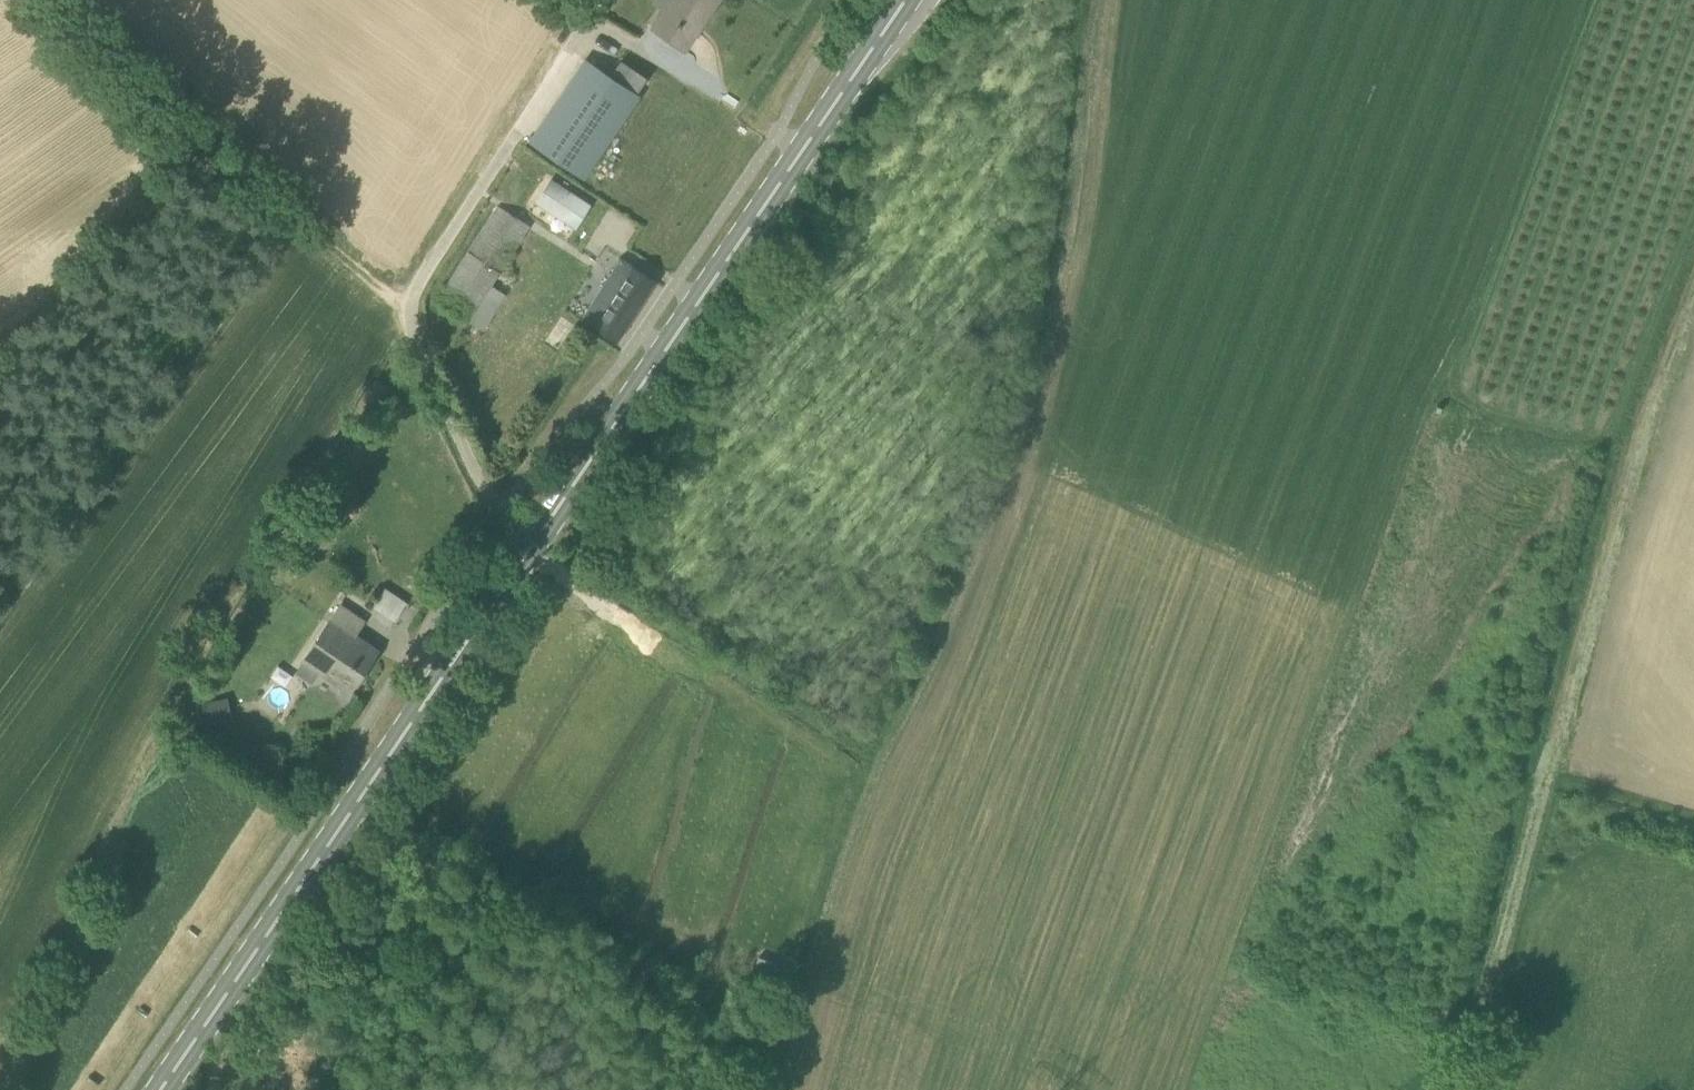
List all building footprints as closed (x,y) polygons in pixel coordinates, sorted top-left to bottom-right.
[(653,28),(687,50),(720,0),(671,0),(653,28)] [(640,97),(587,60),(531,141),(585,178),(640,97)] [(530,226),(499,206),(438,302),(469,321),(530,226)] [(657,281),(622,258),(582,319),(617,342),(657,281)] [(377,380),(370,390),(385,398),(391,389),(377,380)] [(399,620),(409,598),(384,587),(374,608),(399,620)] [(351,691),(378,651),(356,635),(365,622),(341,606),(304,660),(351,691)] [(220,724),(221,697),(204,697),(203,723),(220,724)]
